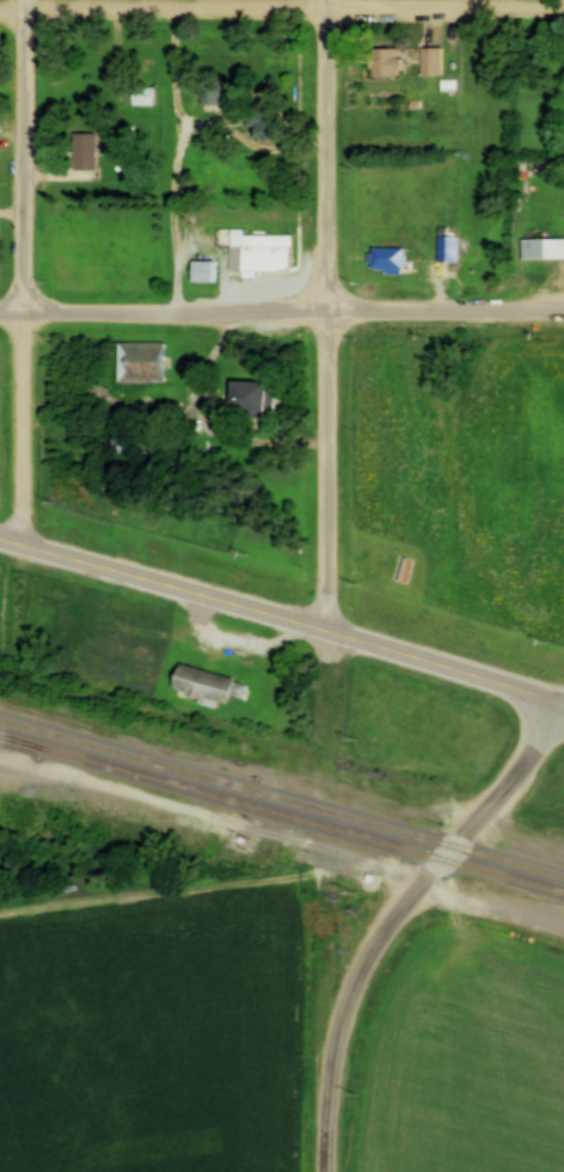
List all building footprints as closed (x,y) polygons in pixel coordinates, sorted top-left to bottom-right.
[(420,78),(441,78),(441,50),(420,50),(420,78)] [(403,51),(369,51),(369,79),(403,79),(403,51)] [(208,106),(208,88),(227,87),(228,105),(208,106)] [(140,108),(140,90),(161,90),(161,108),(140,108)] [(252,113),(286,113),(284,143),(260,143),(260,129),(252,129),(252,113)] [(80,136),(104,135),(105,173),(80,173),(80,136)] [(249,238),(299,237),(299,250),(294,250),(295,263),(288,263),(288,272),(263,272),(263,280),(250,280),(249,238)] [(445,264),(445,239),(466,239),(465,265),(445,264)] [(515,260),(553,260),(553,241),(515,241),(515,260)] [(380,251),(411,252),(410,271),(407,271),(407,277),(392,276),(392,274),(382,274),(382,271),(375,271),(376,257),(380,257),(380,251)] [(192,284),(213,284),(213,262),(192,262),(192,284)] [(106,383),(165,383),(165,343),(106,343),(106,383)] [(230,419),(272,419),(272,382),(230,382),(230,419)] [(154,454),(154,430),(113,430),(113,454),(154,454)] [(247,685),(179,663),(172,686),(239,708),(247,685)]
